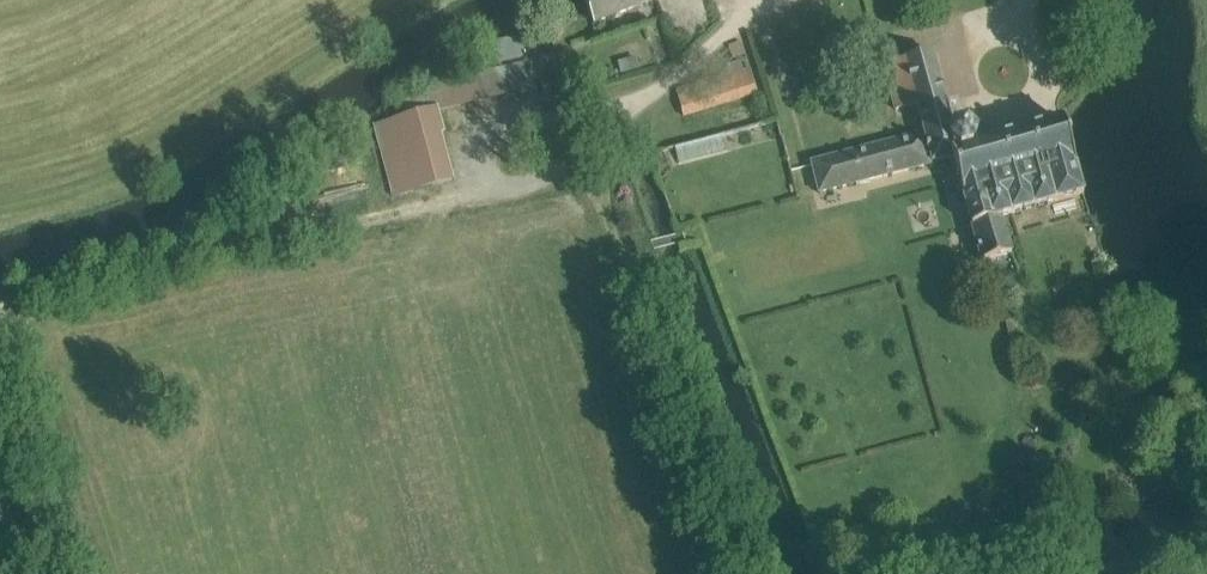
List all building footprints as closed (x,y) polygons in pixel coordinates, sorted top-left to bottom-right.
[(594,23),(655,0),(585,0),(594,23)] [(489,43),(495,65),(523,58),(518,36),(489,43)] [(819,193),(952,158),(970,134),(965,129),(953,133),(931,53),(884,66),(896,110),(917,105),(925,133),(812,163),(819,193)] [(513,67),(475,76),(480,99),(518,90),(513,67)] [(677,93),(684,116),(758,93),(750,70),(677,93)] [(399,120),(373,127),(392,197),(452,180),(440,133),(445,131),(439,108),(432,110),(399,120)] [(970,134),(952,158),(981,262),(1011,253),(1000,218),(1000,216),(1083,194),(1063,122),(972,148),(974,139),(970,134)]
